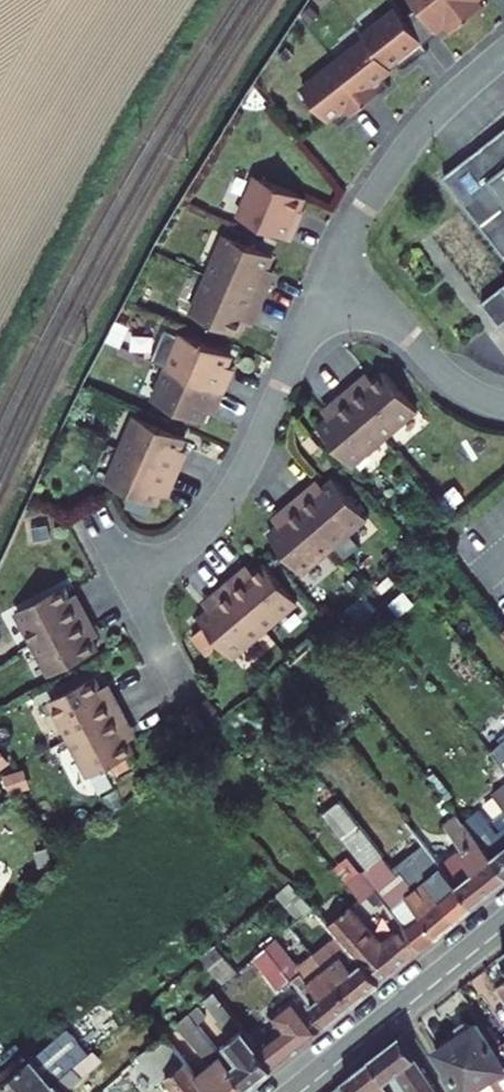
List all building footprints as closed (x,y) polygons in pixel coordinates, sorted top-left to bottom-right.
[(388,64),(394,59),(402,68),(427,48),(423,42),(443,25),(448,31),(483,4),(480,0),(422,0),(402,15),(395,7),(362,33),(365,37),(388,64)] [(365,37),(302,90),(329,121),(334,116),(342,124),(390,83),(382,74),(391,67),(388,64),(365,37)] [(485,153),(491,159),(484,166),(478,158),(463,171),(451,181),(476,212),(481,207),(503,234),(503,136),(485,153)] [(313,196),(261,173),(242,213),(299,238),(306,222),(302,221),(307,209),(313,196)] [(503,245),(503,234),(481,207),(476,212),(503,245)] [(306,222),(311,210),(307,209),(302,221),(306,222)] [(216,273),(273,298),(280,282),(271,278),(281,255),(233,234),(216,273)] [(273,298),(216,273),(199,312),(247,333),(257,311),(266,314),(273,298)] [(177,366),(233,391),(241,375),(231,371),(242,348),(194,327),(177,366)] [(233,391),(177,366),(159,404),(207,426),(217,403),(226,407),(233,391)] [(355,392),(395,439),(428,411),(394,371),(375,388),(368,380),(355,392)] [(395,439),(355,392),(342,403),(348,411),(329,427),(363,467),(395,439)] [(169,486),(179,490),(193,458),(184,453),(194,430),(147,409),(111,486),(159,508),(169,486)] [(307,502),(347,551),(380,523),(346,483),(327,499),(321,491),(307,502)] [(347,551),(307,502),(294,514),(300,521),(281,537),(314,577),(347,551)] [(50,540),(47,520),(25,523),(28,543),(50,540)] [(235,585),(276,633),(308,605),(274,565),(255,582),(249,574),(235,585)] [(33,638),(90,612),(82,596),(73,600),(62,577),(15,599),(33,638)] [(276,633),(235,585),(222,596),(229,604),(209,621),(243,661),(276,633)] [(90,612),(33,638),(51,677),(98,655),(88,632),(97,628),(90,612)] [(71,736),(128,710),(120,694),(111,698),(100,675),(53,698),(71,736)] [(128,710),(71,736),(90,775),(137,753),(126,730),(135,725),(128,710)] [(491,751),(503,768),(503,740),(491,751)] [(493,794),(503,807),(503,786),(493,794)] [(423,948),(457,920),(425,881),(415,889),(401,871),(386,852),(384,854),(374,841),(340,800),(324,812),(368,867),(363,871),(349,882),(363,900),(377,889),(407,927),(423,948)] [(465,821),(503,870),(503,830),(500,834),(480,809),(465,821)] [(503,882),(503,870),(465,821),(458,815),(445,825),(463,848),(442,865),(474,906),(503,882)] [(425,881),(457,920),(474,906),(442,865),(407,820),(391,832),(414,861),(416,859),(430,877),(425,881)] [(386,852),(401,871),(407,866),(393,849),(395,847),(384,833),(374,841),(384,854),(386,852)] [(334,867),(349,882),(363,871),(350,854),(334,867)] [(291,881),(277,893),(299,917),(313,905),(291,881)] [(381,982),(423,948),(407,927),(383,947),(348,908),(329,923),(339,934),(363,961),(381,982)] [(314,954),(354,1003),(381,982),(363,961),(339,934),(314,954)] [(327,1025),(354,1003),(314,954),(299,967),(276,937),(266,946),(293,980),(327,1025)] [(216,945),(205,954),(217,967),(214,970),(225,982),(237,971),(216,945)] [(266,946),(255,956),(280,990),(293,980),(266,946)] [(234,1036),(218,1049),(249,1088),(274,1067),(260,1048),(244,1028),(215,990),(205,999),(234,1036)] [(282,1030),(260,1048),(274,1067),(320,1031),(295,997),(271,1016),(282,1030)] [(198,1023),(206,1016),(198,1005),(189,1012),(198,1023)] [(249,1088),(218,1049),(198,1023),(189,1012),(177,1023),(212,1064),(196,1077),(208,1091),(243,1091),(249,1088)] [(476,1024),(473,1026),(465,1021),(457,1026),(459,1035),(436,1050),(463,1091),(468,1091),(491,1077),(498,1087),(501,1091),(503,1091),(503,1067),(476,1024)] [(77,1024),(8,1081),(18,1091),(48,1091),(67,1076),(57,1063),(89,1038),(77,1024)] [(393,1091),(403,1091),(409,1087),(412,1091),(437,1091),(439,1091),(403,1034),(372,1059),(393,1091)] [(137,1057),(157,1084),(167,1076),(179,1091),(208,1091),(196,1077),(164,1035),(137,1057)] [(106,1044),(67,1076),(48,1091),(81,1091),(78,1088),(116,1056),(106,1044)] [(372,1059),(334,1089),(336,1091),(393,1091),(372,1059)] [(468,1091),(496,1091),(495,1089),(498,1087),(491,1077),(468,1091)]
